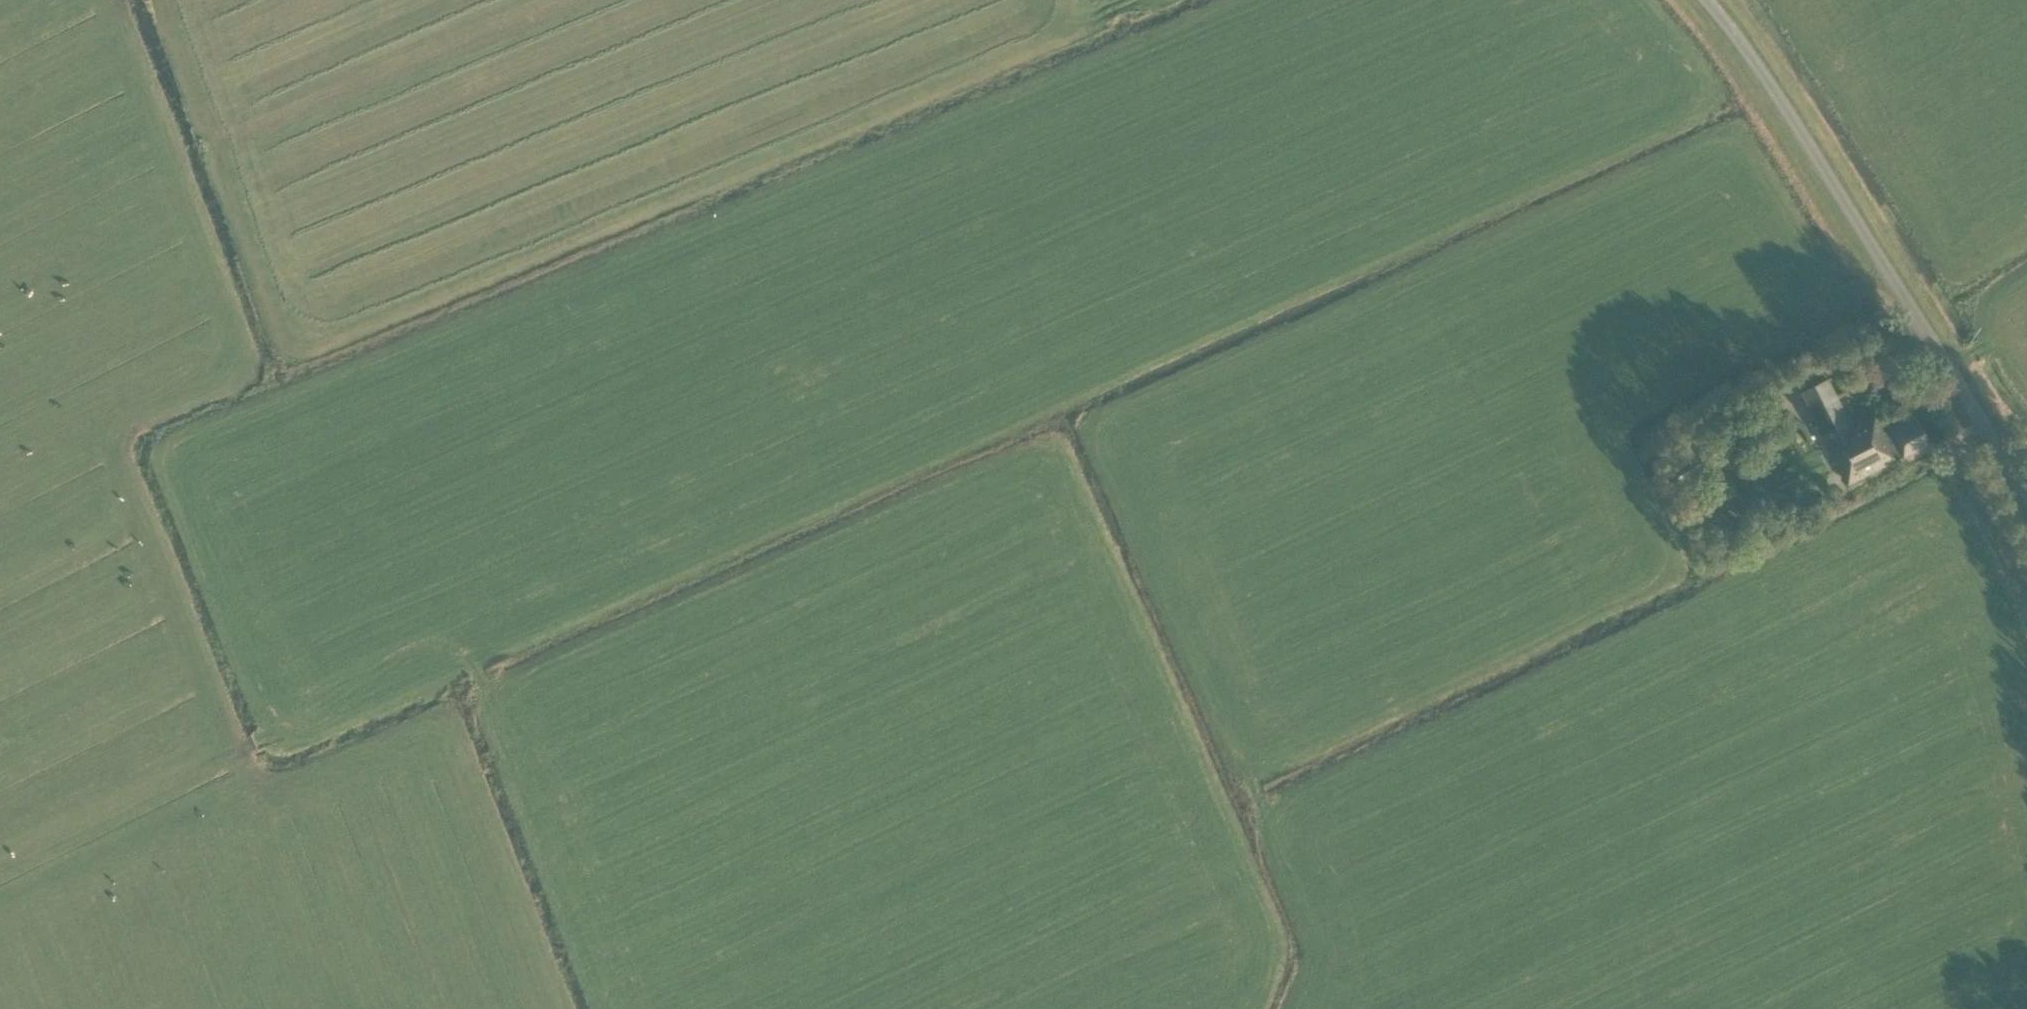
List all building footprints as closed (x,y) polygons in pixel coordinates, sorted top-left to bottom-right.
[(1801,395),(1840,472),(1846,485),(1900,458),(1901,460),(1930,445),(1916,418),(1891,431),(1894,438),(1889,441),(1877,418),(1853,430),(1829,381),(1801,395)]
